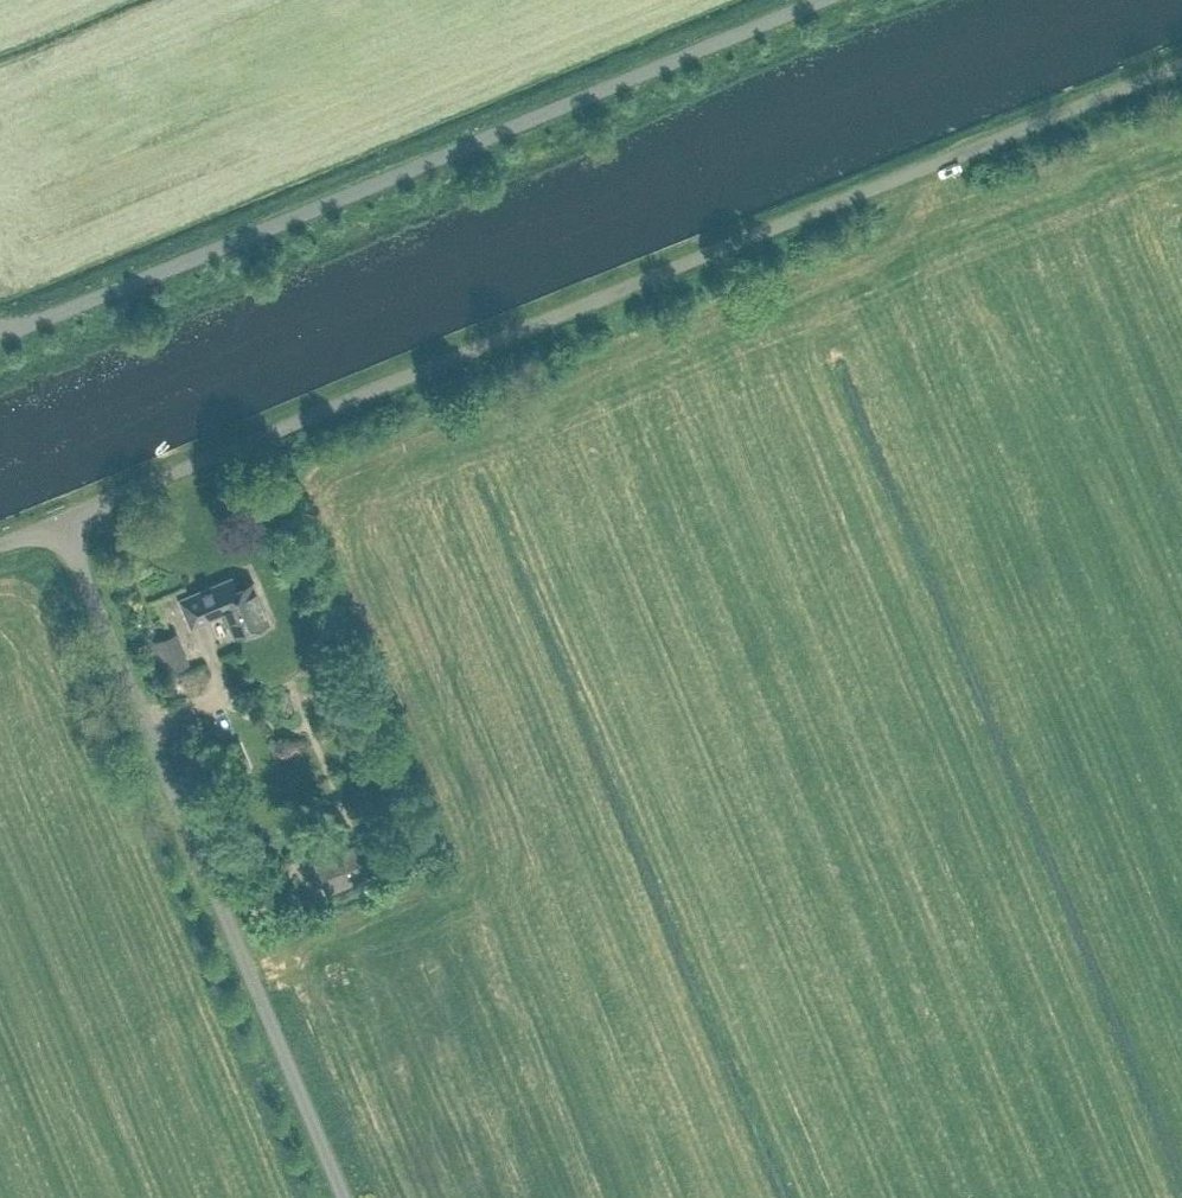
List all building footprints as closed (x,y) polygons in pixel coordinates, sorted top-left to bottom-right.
[(191,624),(224,610),(235,635),(269,621),(251,579),(236,586),(232,575),(180,597),(191,624)] [(189,661),(176,629),(152,639),(164,670),(189,661)] [(325,889),(372,871),(389,864),(382,845),(371,850),(363,831),(346,838),(350,846),(314,861),(325,889)]
